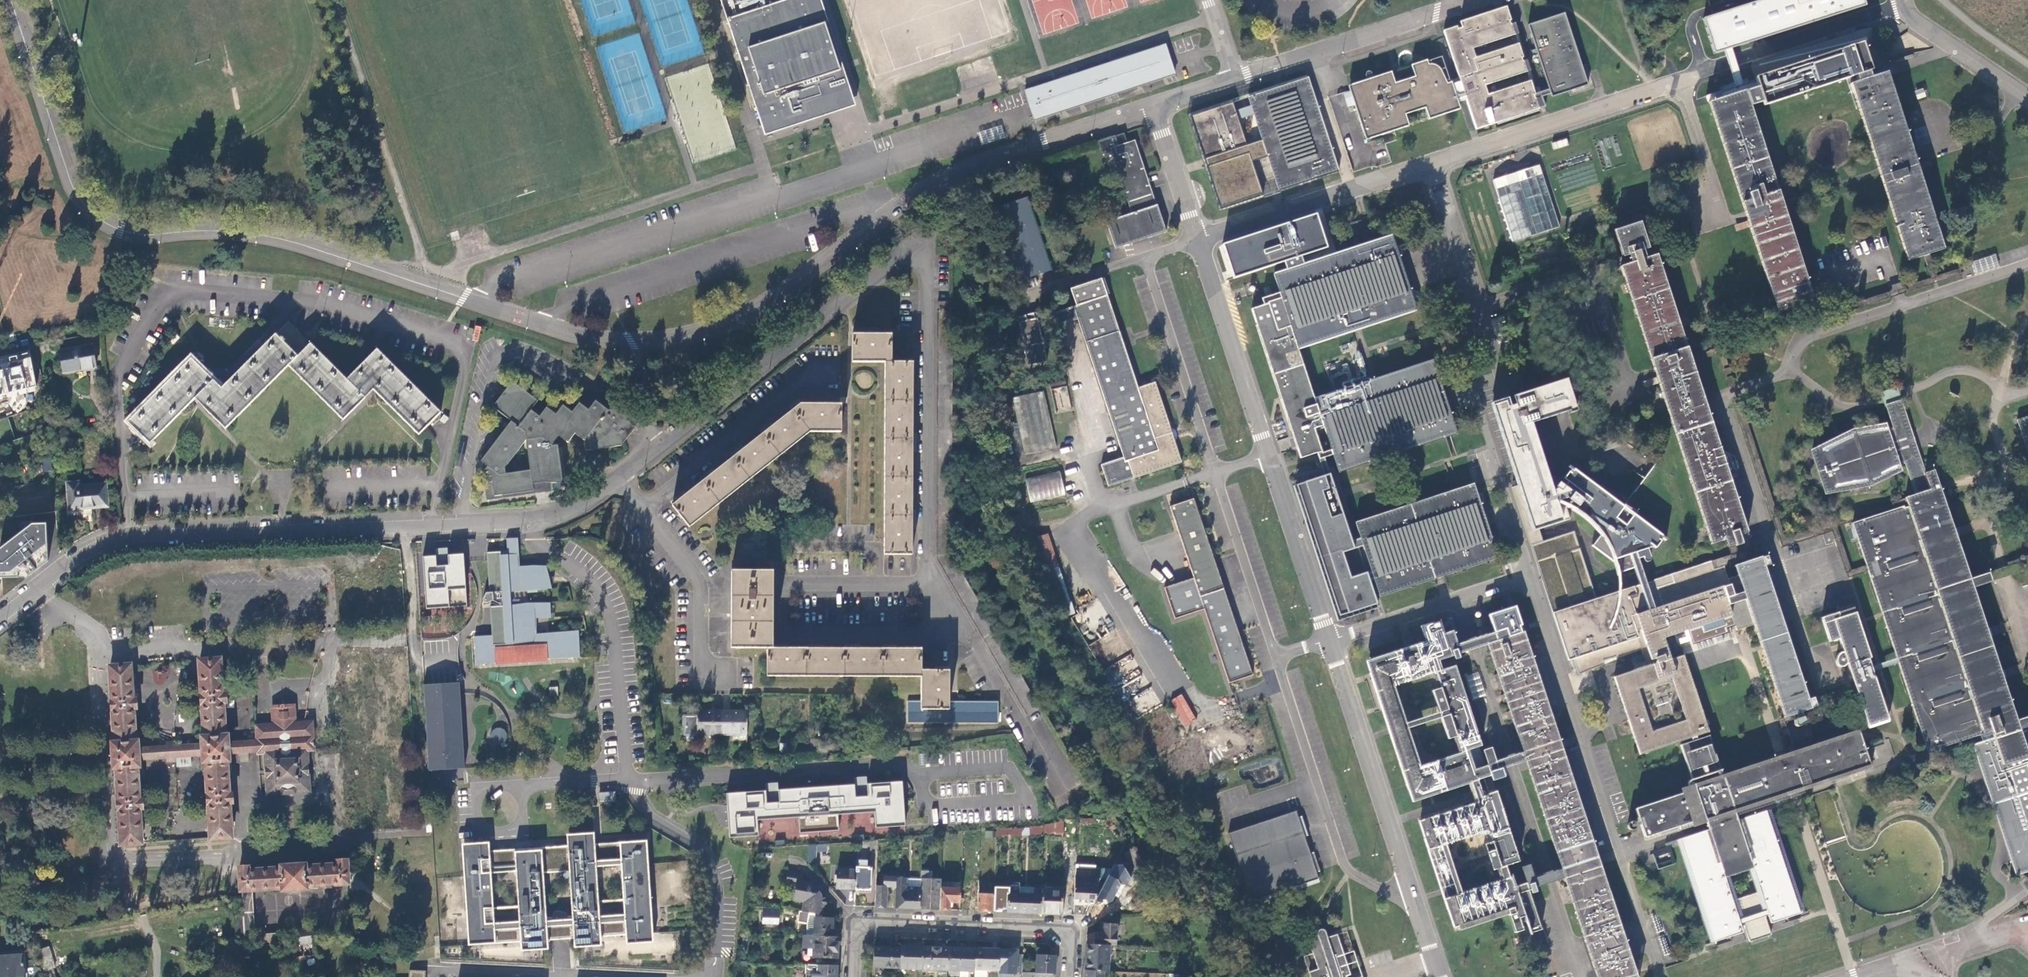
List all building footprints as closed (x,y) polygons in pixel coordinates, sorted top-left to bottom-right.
[(723,8),(724,11),(725,13),(726,15),(726,17),(727,19),(728,22),(738,54),(745,75),(747,79),(749,87),(750,90),(751,92),(752,97),(755,103),(755,105),(758,113),(760,120),(765,135),(773,132),(792,126),(796,124),(821,111),(825,108),(825,106),(827,105),(831,103),(836,102),(838,107),(851,102),(846,87),(846,86),(846,84),(842,72),(831,42),(826,25),(818,0),(721,0),(723,8)] [(765,135),(765,136),(773,134),(856,107),(855,105),(849,85),(821,0),(818,0),(826,25),(831,42),(842,72),(846,84),(846,86),(846,87),(851,102),(838,107),(836,102),(831,103),(827,105),(825,106),(825,108),(821,111),(796,124),(792,126),(773,132),(765,135)] [(1703,19),(1714,54),(1724,51),(1728,50),(1731,48),(1739,46),(1750,42),(1755,41),(1759,39),(1771,36),(1775,34),(1779,33),(1866,5),(1865,0),(1761,0),(1707,17),(1703,19)] [(1506,6),(1460,21),(1461,24),(1507,9),(1506,6)] [(1451,83),(1457,101),(1460,100),(1465,99),(1475,129),(1539,109),(1535,98),(1534,94),(1530,81),(1487,94),(1484,85),(1527,71),(1524,61),(1518,44),(1475,57),(1472,48),(1515,34),(1512,24),(1507,9),(1461,24),(1462,27),(1458,29),(1457,25),(1444,30),(1458,75),(1460,81),(1451,83)] [(1534,94),(1535,98),(1538,97),(1551,93),(1552,97),(1587,85),(1564,13),(1529,25),(1550,89),(1534,94)] [(1034,120),(1176,74),(1166,44),(1025,90),(1034,120)] [(1863,44),(1852,47),(1861,75),(1870,72),(1872,72),(1863,44)] [(1755,80),(1758,88),(1763,102),(1764,106),(1848,79),(1861,75),(1852,47),(1755,78),(1755,80)] [(1725,56),(1738,93),(1745,91),(1733,54),(1731,48),(1728,50),(1724,51),(1725,56)] [(1360,121),(1365,135),(1380,130),(1381,134),(1394,130),(1409,126),(1405,114),(1426,107),(1430,119),(1459,108),(1457,101),(1451,83),(1451,81),(1447,83),(1444,76),(1439,67),(1437,65),(1434,64),(1431,64),(1428,64),(1427,60),(1411,65),(1414,76),(1404,80),(1401,81),(1398,82),(1395,83),(1391,71),(1349,85),(1350,90),(1355,104),(1360,121)] [(1848,79),(1850,85),(1872,78),(1870,72),(1861,75),(1848,79)] [(1872,78),(1850,85),(1878,169),(1879,172),(1879,174),(1908,262),(1923,257),(1926,256),(1929,255),(1944,250),(1919,172),(1914,156),(1887,73),(1872,78)] [(1298,187),(1306,184),(1305,181),(1279,190),(1264,195),(1221,209),(1190,117),(1233,102),(1247,97),(1308,77),(1307,75),(1283,83),(1274,86),(1247,95),(1240,97),(1187,115),(1202,159),(1204,168),(1219,213),(1273,195),(1282,192),(1298,187)] [(1452,77),(1450,78),(1451,81),(1451,83),(1460,81),(1458,75),(1455,76),(1452,77)] [(1338,170),(1308,77),(1247,97),(1250,106),(1253,115),(1262,140),(1247,145),(1238,120),(1235,111),(1233,102),(1190,117),(1221,209),(1264,195),(1252,162),(1267,157),(1279,190),(1305,181),(1306,184),(1312,182),(1311,179),(1338,170)] [(1747,90),(1745,91),(1750,106),(1763,102),(1758,88),(1747,90)] [(1744,211),(1747,220),(1750,228),(1778,313),(1793,308),(1796,307),(1799,306),(1814,301),(1783,205),(1782,202),(1750,106),(1745,91),(1738,93),(1734,95),(1709,102),(1744,211)] [(702,122),(683,127),(693,162),(734,151),(722,105),(699,111),(702,122)] [(1235,111),(1238,120),(1253,115),(1250,106),(1235,111)] [(978,132),(981,144),(1004,138),(1001,126),(978,132)] [(1380,130),(1365,135),(1367,140),(1381,134),(1380,130)] [(1128,142),(1125,133),(1116,136),(1119,145),(1111,148),(1117,166),(1126,194),(1130,206),(1124,207),(1126,214),(1107,221),(1109,227),(1116,248),(1159,234),(1167,231),(1164,222),(1161,213),(1158,204),(1156,202),(1151,188),(1147,176),(1142,158),(1141,155),(1136,140),(1128,142)] [(1554,148),(1568,145),(1566,139),(1552,142),(1554,148)] [(1560,226),(1540,164),(1517,172),(1494,179),(1514,241),(1537,234),(1560,226)] [(1339,173),(1338,170),(1311,179),(1312,182),(1315,181),(1339,173)] [(1121,196),(1124,207),(1130,206),(1126,194),(1121,196)] [(999,207),(1022,279),(1025,278),(1039,273),(1033,255),(1016,201),(999,207)] [(1734,225),(1732,225),(1735,233),(1750,228),(1747,220),(1734,225)] [(1654,368),(1657,377),(1659,385),(1667,409),(1711,544),(1725,539),(1728,546),(1732,545),(1735,544),(1735,545),(1742,543),(1739,535),(1747,532),(1719,447),(1718,442),(1717,439),(1692,363),(1691,360),(1690,357),(1657,255),(1646,258),(1644,250),(1649,248),(1649,245),(1641,222),(1615,231),(1620,248),(1623,257),(1630,255),(1631,258),(1632,262),(1620,266),(1654,368)] [(1362,329),(1417,311),(1410,290),(1396,245),(1393,236),(1379,241),(1356,248),(1295,268),(1289,270),(1274,275),(1280,293),(1298,350),(1355,331),(1358,330),(1362,329)] [(1722,346),(1717,348),(1690,357),(1691,360),(1692,363),(1718,354),(1729,387),(1731,393),(1780,544),(1781,548),(1832,531),(1847,578),(1851,577),(1852,577),(1865,572),(1865,571),(1867,570),(1867,569),(1866,567),(1864,568),(1863,567),(1851,571),(1837,527),(1852,522),(1907,504),(1906,501),(1905,499),(1784,538),(1738,395),(1737,391),(1735,385),(1724,352),(1894,298),(1899,296),(1904,294),(1934,285),(1938,283),(1953,278),(1955,282),(1957,282),(1960,281),(1957,271),(1937,278),(1929,255),(1926,256),(1923,257),(1930,279),(1901,289),(1897,290),(1892,292),(1803,320),(1799,306),(1796,307),(1793,308),(1797,322),(1722,346)] [(1973,261),(1977,273),(1997,267),(1993,255),(1973,261)] [(1023,282),(1026,290),(1038,285),(1036,278),(1026,281),(1023,282)] [(1077,305),(1108,295),(1103,278),(1072,288),(1077,305)] [(1298,350),(1280,293),(1266,298),(1269,304),(1265,305),(1252,309),(1281,396),(1295,437),(1299,436),(1305,456),(1318,452),(1320,459),(1325,457),(1333,454),(1332,452),(1332,449),(1323,452),(1315,428),(1324,425),(1314,398),(1298,350)] [(1123,341),(1108,295),(1077,305),(1053,313),(1057,326),(1063,324),(1078,320),(1124,457),(1101,465),(1109,486),(1182,462),(1174,436),(1172,432),(1156,382),(1139,387),(1138,384),(1123,341)] [(953,302),(938,302),(938,312),(953,313),(953,302)] [(1047,361),(1037,313),(1018,317),(1024,348),(1028,365),(1047,361)] [(128,423),(149,444),(195,399),(196,400),(225,429),(288,366),(342,419),(374,390),(376,392),(418,435),(440,413),(378,349),(346,379),(288,323),(221,388),(191,359),(128,423)] [(884,541),(884,554),(911,555),(911,534),(911,496),(912,457),(912,419),(912,380),(912,362),(891,362),(891,334),(868,334),(852,334),(852,362),(885,362),(884,395),(884,525),(884,541)] [(1060,335),(1054,337),(1058,350),(1063,348),(1060,335)] [(59,351),(63,373),(94,367),(91,345),(59,351)] [(37,391),(29,352),(0,359),(0,405),(37,391)] [(1451,435),(1457,433),(1451,415),(1446,398),(1442,388),(1438,376),(1433,360),(1379,378),(1375,379),(1371,380),(1314,398),(1324,425),(1332,449),(1332,452),(1333,454),(1339,473),(1396,454),(1446,437),(1451,435)] [(1659,385),(1657,377),(1641,382),(1644,390),(1659,385)] [(1569,410),(1577,408),(1567,378),(1528,391),(1516,395),(1513,396),(1515,404),(1510,406),(1508,398),(1499,401),(1491,403),(1503,442),(1514,473),(1517,485),(1532,531),(1537,529),(1563,521),(1556,500),(1557,499),(1566,497),(1574,503),(1578,506),(1583,499),(1565,486),(1559,481),(1555,487),(1558,489),(1553,490),(1548,474),(1534,433),(1531,422),(1569,410)] [(488,467),(499,476),(505,474),(505,468),(527,440),(543,437),(552,444),(559,435),(568,442),(575,433),(585,440),(586,450),(621,445),(638,424),(618,408),(608,410),(596,401),(588,410),(580,403),(572,412),(563,405),(556,414),(547,407),(540,416),(532,409),(538,401),(513,381),(493,407),(511,422),(481,461),(486,465),(488,467)] [(1050,384),(1051,390),(1066,387),(1065,381),(1050,384)] [(1050,390),(1062,447),(1079,443),(1067,386),(1066,387),(1051,390),(1050,390)] [(1898,389),(1897,388),(1880,393),(1880,394),(1882,399),(1883,402),(1884,408),(1886,407),(1902,402),(1900,397),(1899,393),(1898,389)] [(1044,391),(1012,397),(1017,423),(1010,424),(1017,456),(1056,448),(1044,391)] [(2027,726),(2027,716),(2016,720),(2003,679),(2001,674),(2000,670),(1989,637),(1988,633),(1986,628),(1972,587),(1971,583),(1970,578),(1956,537),(1955,532),(1953,528),(1941,490),(1940,487),(1939,484),(1936,474),(1935,471),(1934,469),(1926,472),(1918,448),(1912,432),(1902,402),(1886,407),(1892,424),(1885,426),(1898,466),(1905,464),(1914,495),(1905,498),(1905,499),(1906,501),(1907,504),(1908,507),(1904,508),(1903,507),(1852,524),(1858,540),(1866,567),(1867,569),(1867,570),(1881,613),(1882,614),(1882,616),(1896,658),(1897,662),(1898,664),(1911,705),(1912,706),(1912,707),(1927,752),(1982,734),(1982,733),(1990,731),(1991,735),(1992,738),(2027,726)] [(673,505),(690,527),(691,526),(810,432),(841,432),(841,405),(827,405),(800,404),(791,412),(759,437),(731,459),(700,484),(673,505)] [(2017,419),(2026,446),(2027,451),(2027,415),(2017,419)] [(1898,466),(1885,426),(1853,432),(1842,438),(1841,434),(1849,430),(1848,428),(1841,432),(1836,434),(1834,435),(1836,440),(1812,452),(1825,493),(1852,488),(1854,493),(1869,491),(1869,488),(1859,490),(1859,487),(1870,485),(1899,471),(1898,466)] [(1299,436),(1295,437),(1296,442),(1298,448),(1301,457),(1305,456),(1299,436)] [(499,476),(488,467),(485,471),(483,469),(482,468),(483,478),(491,476),(494,497),(533,494),(533,491),(532,484),(549,482),(561,480),(557,446),(554,446),(552,444),(543,437),(527,440),(529,472),(505,474),(499,476)] [(1325,457),(1320,459),(1323,470),(1325,475),(1328,475),(1330,474),(1329,470),(1325,457)] [(51,458),(42,460),(43,473),(46,473),(47,483),(54,481),(51,458)] [(1939,473),(1939,474),(1943,472),(1945,472),(1948,471),(1955,469),(1953,459),(1936,464),(1938,470),(1938,471),(1939,473)] [(1646,477),(1624,506),(1640,519),(1671,478),(1655,466),(1646,477)] [(1631,554),(1641,584),(1644,583),(1646,582),(1639,561),(1644,559),(1645,562),(1645,563),(1646,564),(1648,564),(1649,564),(1650,564),(1651,562),(1651,561),(1651,557),(1648,548),(1652,547),(1657,550),(1666,537),(1640,519),(1624,506),(1572,467),(1564,478),(1568,482),(1565,486),(1583,499),(1578,506),(1575,510),(1583,515),(1591,522),(1597,528),(1601,534),(1597,538),(1592,545),(1615,561),(1617,558),(1631,554)] [(1060,471),(1025,480),(1031,503),(1066,495),(1060,471)] [(1363,547),(1360,538),(1358,539),(1356,540),(1352,541),(1330,474),(1328,475),(1325,475),(1311,480),(1307,481),(1296,485),(1339,617),(1343,615),(1365,608),(1377,604),(1375,599),(1375,596),(1370,581),(1374,580),(1371,571),(1367,572),(1359,548),(1363,547)] [(491,476),(483,478),(485,498),(494,497),(491,476)] [(87,517),(87,519),(92,519),(91,508),(107,506),(105,485),(79,486),(79,482),(67,483),(68,492),(64,493),(66,514),(81,514),(81,518),(87,517)] [(549,482),(532,484),(533,491),(533,494),(535,504),(542,503),(541,493),(551,491),(549,482)] [(1477,494),(1474,483),(1459,488),(1454,490),(1412,504),(1385,512),(1382,513),(1380,514),(1355,522),(1360,538),(1363,547),(1371,571),(1374,580),(1379,597),(1436,579),(1440,578),(1443,576),(1498,559),(1496,552),(1492,539),(1477,494)] [(1532,531),(1517,485),(1512,487),(1553,612),(1559,611),(1532,531)] [(1194,498),(1171,506),(1195,578),(1165,587),(1176,617),(1205,608),(1229,682),(1237,679),(1254,674),(1215,560),(1194,498)] [(2,578),(25,577),(48,562),(46,523),(31,523),(0,548),(0,578),(2,578)] [(1537,529),(1532,531),(1559,611),(1596,599),(1574,531),(1541,541),(1537,529)] [(1033,538),(1022,542),(1034,574),(1053,607),(1070,602),(1048,533),(1033,538)] [(543,648),(544,658),(544,660),(577,657),(576,631),(534,635),(534,619),(549,618),(548,603),(525,604),(506,606),(506,605),(505,593),(526,591),(525,594),(535,593),(535,591),(549,590),(548,583),(546,577),(544,566),(531,566),(517,567),(515,539),(504,539),(504,551),(484,553),(484,561),(487,593),(483,600),(485,602),(487,603),(489,602),(492,601),(496,604),(498,604),(498,606),(488,607),(490,636),(472,637),(473,647),(474,666),(494,663),(494,662),(493,651),(513,650),(513,660),(530,659),(529,649),(543,648)] [(1735,545),(1735,544),(1732,545),(1728,546),(1730,555),(1732,559),(1733,563),(1743,560),(1744,562),(1747,561),(1750,561),(1749,558),(1766,553),(1765,549),(1763,544),(1738,553),(1735,545)] [(434,548),(435,556),(447,555),(446,547),(434,548)] [(435,556),(422,557),(425,609),(466,606),(463,561),(463,554),(447,555),(435,556)] [(2008,562),(2009,566),(2008,566),(2004,567),(2001,568),(1970,578),(1971,583),(1972,587),(1991,581),(2007,576),(2011,575),(2023,571),(2022,567),(2027,565),(2027,555),(2008,562)] [(1738,575),(1744,591),(1754,624),(1761,645),(1762,647),(1762,649),(1784,716),(1795,713),(1795,716),(1794,718),(1794,724),(1794,725),(1795,726),(1797,726),(1804,721),(1805,719),(1805,718),(1803,717),(1803,715),(1802,715),(1801,711),(1810,708),(1810,707),(1816,705),(1815,705),(1815,702),(1814,699),(1813,697),(1808,699),(1783,623),(1764,565),(1769,563),(1767,556),(1762,558),(1762,557),(1750,561),(1747,561),(1744,562),(1735,565),(1738,575)] [(908,702),(908,723),(998,722),(998,701),(949,701),(949,671),(921,670),(921,649),(907,649),(772,648),(773,563),(758,562),(758,571),(731,571),(731,648),(767,649),(767,676),(921,677),(921,701),(908,702)] [(1647,592),(1652,608),(1721,585),(1725,597),(1744,591),(1738,575),(1727,578),(1724,567),(1654,589),(1647,592)] [(1737,629),(1754,624),(1744,591),(1725,597),(1721,585),(1652,608),(1647,592),(1654,589),(1653,583),(1652,581),(1646,582),(1644,583),(1641,584),(1635,586),(1626,589),(1616,593),(1616,595),(1619,602),(1618,607),(1616,613),(1611,624),(1638,637),(1642,649),(1647,662),(1648,665),(1679,655),(1673,634),(1676,633),(1683,631),(1689,628),(1691,628),(1696,626),(1730,615),(1733,625),(1736,625),(1737,629)] [(1559,613),(1572,658),(1578,674),(1604,664),(1603,661),(1615,657),(1616,659),(1642,649),(1638,637),(1611,624),(1616,613),(1618,607),(1619,602),(1616,595),(1616,593),(1596,599),(1559,611),(1559,613)] [(1053,607),(1063,625),(1077,621),(1070,602),(1053,607)] [(1481,646),(1486,645),(1488,644),(1498,674),(1502,688),(1504,694),(1506,700),(1509,711),(1512,718),(1514,724),(1523,752),(1515,754),(1518,763),(1526,761),(1561,869),(1554,871),(1557,879),(1565,877),(1572,901),(1584,938),(1596,973),(1597,976),(1638,976),(1636,972),(1635,969),(1635,968),(1631,956),(1620,925),(1601,865),(1599,860),(1597,853),(1563,751),(1562,748),(1561,744),(1555,724),(1548,706),(1547,700),(1528,645),(1524,632),(1523,627),(1521,623),(1515,606),(1512,607),(1510,607),(1489,614),(1494,632),(1478,637),(1481,646)] [(1840,617),(1855,612),(1853,608),(1839,612),(1839,615),(1840,617)] [(1559,611),(1553,612),(1567,660),(1570,659),(1572,658),(1559,613),(1559,611)] [(1840,640),(1844,651),(1841,652),(1839,653),(1837,655),(1836,658),(1836,661),(1838,664),(1839,666),(1842,666),(1844,665),(1846,663),(1847,663),(1851,676),(1857,694),(1859,701),(1866,722),(1867,726),(1887,719),(1887,717),(1886,715),(1881,699),(1877,687),(1874,677),(1872,673),(1872,672),(1871,670),(1870,667),(1870,666),(1867,658),(1870,657),(1863,636),(1859,624),(1855,612),(1840,617),(1839,615),(1839,612),(1834,614),(1823,617),(1827,630),(1830,641),(1831,642),(1840,640)] [(1077,621),(1063,625),(1069,636),(1072,634),(1078,631),(1080,629),(1077,621)] [(1431,794),(1432,793),(1463,784),(1472,781),(1483,777),(1491,775),(1488,765),(1475,769),(1469,749),(1481,745),(1455,665),(1442,669),(1439,659),(1452,655),(1449,647),(1445,634),(1442,623),(1423,629),(1426,641),(1414,645),(1405,648),(1366,660),(1370,673),(1382,709),(1388,729),(1389,731),(1390,734),(1411,800),(1429,795),(1431,794)] [(1471,650),(1468,641),(1458,644),(1453,631),(1445,634),(1449,647),(1452,655),(1453,659),(1460,657),(1459,653),(1471,650)] [(1679,643),(1676,633),(1673,634),(1679,655),(1683,654),(1679,643)] [(1481,646),(1478,637),(1473,639),(1468,641),(1471,650),(1476,648),(1481,646)] [(529,649),(530,659),(544,658),(543,648),(529,649)] [(513,650),(493,651),(494,662),(513,660),(513,650)] [(1613,676),(1632,732),(1633,734),(1639,754),(1680,741),(1691,737),(1696,736),(1710,731),(1683,654),(1679,655),(1648,665),(1613,676)] [(202,745),(174,747),(166,747),(138,749),(137,742),(135,742),(133,709),(136,708),(136,700),(133,700),(130,665),(110,666),(112,701),(111,701),(112,710),(113,710),(115,743),(113,743),(114,768),(116,768),(118,801),(117,801),(118,810),(119,810),(121,845),(141,844),(139,809),(142,808),(142,800),(139,800),(137,767),(139,767),(138,760),(167,758),(175,757),(175,761),(175,766),(189,765),(189,756),(203,756),(203,762),(205,762),(208,795),(207,796),(207,804),(208,804),(210,839),(231,838),(229,803),(232,803),(232,794),(228,794),(227,761),(229,761),(228,754),(258,752),(258,754),(265,754),(267,794),(309,791),(306,750),(313,750),(311,723),(294,724),(293,705),(272,706),(273,725),(256,726),(257,741),(227,743),(227,736),(225,736),(223,702),(226,702),(226,694),(223,694),(220,659),(200,661),(202,696),(201,696),(201,704),(202,704),(204,737),(202,737),(202,745)] [(459,681),(423,683),(428,769),(464,767),(460,693),(459,681)] [(549,687),(549,695),(558,695),(557,687),(549,687)] [(1819,697),(1814,699),(1815,702),(1815,705),(1831,700),(1834,698),(1837,697),(1849,694),(1850,693),(1853,693),(1851,687),(1849,687),(1819,697)] [(747,711),(697,711),(697,717),(681,717),(681,727),(684,727),(684,735),(747,735),(747,711)] [(1794,718),(1795,716),(1795,713),(1784,716),(1779,718),(1790,751),(1790,753),(1793,752),(1796,751),(1795,749),(1786,721),(1794,718)] [(1992,738),(1971,745),(1974,751),(2010,861),(2014,875),(2027,871),(2027,726),(1992,738)] [(491,728),(491,739),(505,740),(506,729),(491,728)] [(1796,751),(1793,752),(1790,753),(1790,751),(1787,752),(1776,755),(1771,757),(1748,765),(1722,774),(1709,735),(1697,739),(1692,740),(1681,744),(1692,779),(1690,779),(1687,782),(1688,785),(1690,787),(1693,787),(1694,789),(1634,808),(1638,822),(1634,822),(1632,821),(1631,821),(1629,821),(1628,822),(1627,823),(1626,825),(1626,826),(1627,828),(1628,829),(1629,830),(1631,830),(1633,829),(1634,828),(1635,827),(1635,825),(1639,824),(1643,837),(1677,825),(1678,830),(1707,822),(1708,825),(1709,829),(1700,831),(1679,838),(1681,845),(1690,872),(1700,906),(1712,942),(1732,935),(1730,927),(1734,925),(1738,924),(1743,922),(1749,939),(1750,941),(1771,934),(1771,933),(1765,915),(1768,914),(1771,913),(1775,912),(1778,921),(1798,914),(1787,878),(1776,844),(1765,810),(1744,817),(1737,819),(1736,816),(1735,813),(1774,799),(1829,781),(1870,767),(1896,758),(1889,738),(1864,746),(1858,729),(1816,742),(1805,746),(1795,749),(1796,751)] [(1502,768),(1510,765),(1507,757),(1496,760),(1492,747),(1483,750),(1488,765),(1491,775),(1493,779),(1505,776),(1502,768)] [(1514,764),(1518,763),(1515,754),(1511,756),(1507,757),(1510,765),(1514,764)] [(731,793),(726,793),(727,805),(727,815),(728,828),(729,838),(758,836),(757,820),(798,818),(799,833),(838,831),(837,815),(874,812),(875,828),(904,826),(901,782),(866,784),(866,777),(853,778),(854,785),(777,790),(777,783),(764,784),(765,791),(731,793)] [(1507,865),(1519,861),(1516,851),(1497,791),(1488,793),(1483,777),(1472,781),(1476,795),(1478,803),(1470,806),(1430,819),(1420,822),(1442,890),(1442,892),(1443,894),(1455,931),(1509,913),(1515,931),(1523,929),(1520,917),(1524,916),(1530,932),(1542,929),(1528,887),(1527,882),(1514,886),(1512,877),(1511,877),(1507,865)] [(1296,811),(1229,832),(1251,901),(1319,879),(1317,872),(1310,853),(1305,836),(1298,817),(1296,811)] [(1302,815),(1298,817),(1305,836),(1308,835),(1302,815)] [(1044,827),(1044,834),(1064,835),(1064,822),(1044,825),(1044,827)] [(1044,834),(1044,827),(1030,828),(1030,829),(1021,830),(1021,836),(1044,834)] [(978,839),(978,831),(961,832),(961,839),(978,839)] [(567,837),(567,845),(514,849),(514,853),(490,855),(489,851),(489,842),(474,843),(461,844),(468,944),(520,941),(521,950),(543,949),(548,948),(547,939),(559,938),(574,937),(574,947),(579,947),(602,945),(601,935),(625,934),(626,943),(654,942),(648,863),(647,840),(619,842),(620,846),(595,848),(594,843),(594,832),(592,832),(566,834),(567,837)] [(877,851),(878,840),(867,841),(867,849),(872,849),(872,851),(877,851)] [(816,864),(817,845),(808,846),(807,863),(816,864)] [(1652,852),(1658,868),(1675,862),(1669,845),(1652,852)] [(1139,857),(1134,848),(1124,854),(1129,864),(1132,863),(1135,867),(1142,863),(1139,857)] [(1314,852),(1310,853),(1317,872),(1320,871),(1314,852)] [(348,884),(346,860),(338,861),(338,865),(305,868),(305,865),(281,867),(281,869),(248,871),(247,867),(240,867),(243,920),(244,934),(244,935),(253,934),(254,934),(251,890),(282,888),(283,890),(306,889),(306,886),(348,884)] [(859,867),(856,866),(856,869),(856,889),(870,890),(871,867),(866,867),(867,861),(859,861),(859,867)] [(1548,882),(1545,874),(1534,877),(1529,863),(1521,866),(1527,882),(1528,887),(1530,887),(1531,891),(1536,890),(1535,886),(1548,882)] [(856,889),(856,869),(837,869),(836,888),(856,889)] [(815,913),(822,915),(825,898),(822,898),(822,896),(818,887),(813,887),(813,883),(802,881),(803,872),(789,870),(786,885),(796,887),(794,900),(804,902),(802,911),(815,913)] [(1545,874),(1548,882),(1552,881),(1557,879),(1554,871),(1549,872),(1545,874)] [(1113,883),(1121,898),(1127,907),(1129,906),(1141,899),(1127,875),(1113,883)] [(896,878),(896,877),(884,877),(883,886),(879,886),(876,886),(875,907),(886,907),(886,900),(889,900),(889,892),(887,891),(887,887),(896,887),(896,878)] [(906,878),(896,878),(896,887),(895,908),(920,909),(921,887),(905,887),(906,878)] [(921,879),(906,878),(905,887),(921,887),(921,879)] [(1094,904),(1107,880),(1075,878),(1074,895),(1074,899),(1085,899),(1085,903),(1094,904)] [(941,882),(941,880),(921,879),(921,887),(920,909),(940,909),(940,888),(941,882)] [(977,894),(977,880),(960,880),(960,882),(960,888),(960,899),(973,899),(977,899),(977,894)] [(960,902),(960,899),(960,888),(940,888),(940,909),(950,910),(950,902),(960,902)] [(1041,914),(1042,890),(1034,890),(1034,895),(1019,894),(1019,913),(1041,914)] [(1062,891),(1062,890),(1042,890),(1041,914),(1062,915),(1062,891)] [(1007,912),(1019,913),(1019,894),(1020,892),(1017,892),(1017,894),(1008,894),(1008,903),(1007,912)] [(977,911),(994,912),(994,896),(994,894),(991,894),(977,894),(977,899),(977,911)] [(1127,907),(1121,898),(1118,899),(1125,912),(1130,909),(1129,906),(1127,907)] [(779,908),(763,907),(762,923),(778,923),(779,908)] [(798,921),(807,923),(806,935),(814,935),(832,936),(833,917),(815,917),(815,913),(802,911),(800,910),(798,921)] [(1774,922),(1778,921),(1775,912),(1771,913),(1768,914),(1771,923),(1774,922)] [(1095,945),(1109,945),(1113,946),(1116,946),(1117,925),(1104,924),(1103,934),(1095,934),(1095,945)] [(1741,933),(1738,924),(1734,925),(1730,927),(1732,935),(1737,934),(1741,933)] [(292,945),(316,942),(314,929),(290,932),(292,945)] [(1318,932),(1318,934),(1309,937),(1314,953),(1319,969),(1309,971),(1311,976),(1346,976),(1351,975),(1342,950),(1337,934),(1327,938),(1327,935),(1326,934),(1326,933),(1325,931),(1324,930),(1322,929),(1321,929),(1319,930),(1319,931),(1318,932)] [(285,932),(254,934),(253,934),(254,943),(269,943),(269,947),(286,946),(285,932)] [(803,948),(813,949),(814,935),(806,935),(804,935),(803,948)] [(837,958),(838,936),(832,936),(814,935),(813,949),(813,957),(837,958)] [(1104,971),(1108,971),(1109,959),(1109,945),(1095,945),(1086,944),(1085,970),(1104,971)] [(924,946),(901,945),(901,947),(900,967),(900,969),(923,970),(924,946)] [(50,946),(40,948),(44,969),(54,967),(50,946)] [(900,967),(901,947),(874,946),(873,966),(900,967)] [(950,947),(924,946),(923,970),(949,971),(950,947)] [(975,948),(950,947),(949,971),(974,972),(974,970),(975,948)] [(999,971),(1000,949),(975,948),(974,970),(999,971)] [(1019,950),(1000,949),(999,971),(999,974),(1017,975),(1017,972),(1018,961),(1019,961),(1019,955),(1019,950)] [(22,952),(0,954),(0,976),(24,976),(22,952)] [(1028,973),(1028,976),(1050,976),(1050,974),(1055,974),(1056,955),(1037,954),(1036,973),(1028,973)] [(739,961),(737,976),(747,976),(748,961),(739,961)] [(805,976),(837,976),(837,965),(806,963),(805,976)]
